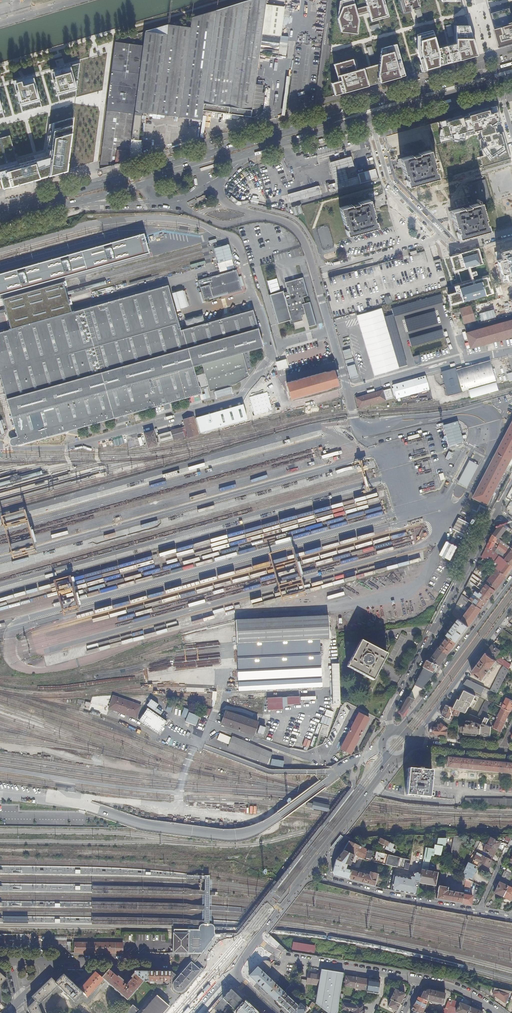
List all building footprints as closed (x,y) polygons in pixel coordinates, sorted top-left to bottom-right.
[(101,167),(140,157),(142,140),(140,140),(142,116),(149,114),(150,117),(160,118),(156,120),(164,120),(165,115),(202,119),(203,111),(252,116),(253,106),(257,107),(259,84),(254,84),(263,0),(249,0),(192,16),(191,26),(169,24),(145,30),(144,45),(114,42),(101,167)] [(340,0),(337,17),(341,30),(357,32),(358,19),(357,14),(368,11),(370,20),(388,15),(383,0),(365,0),(366,4),(355,7),(353,0),(340,0)] [(403,13),(413,10),(411,3),(413,3),(414,6),(418,5),(417,0),(399,0),(403,13)] [(502,48),(511,45),(511,13),(511,11),(493,16),(502,48)] [(418,51),(423,70),(457,61),(477,55),(469,26),(456,26),(457,46),(438,51),(433,34),(418,39),(418,51)] [(379,68),(371,70),(357,74),(353,61),(334,66),(339,83),(332,85),(334,95),(375,84),(405,75),(396,44),(381,49),(379,68)] [(76,97),(80,63),(70,65),(51,71),(52,73),(59,101),(76,97)] [(32,75),(12,80),(13,84),(22,112),(42,106),(33,78),(32,75)] [(452,140),(452,139),(463,141),(464,134),(476,130),(476,131),(479,130),(493,126),(501,124),(495,106),(430,124),(436,145),(452,140)] [(0,138),(0,180),(2,189),(6,190),(68,171),(69,168),(73,114),(49,121),(45,151),(35,154),(16,160),(16,158),(16,157),(10,135),(0,138)] [(511,159),(503,132),(498,133),(497,132),(494,132),(493,126),(479,130),(481,136),(482,138),(478,140),(483,156),(479,157),(482,167),(511,159)] [(430,150),(401,158),(402,164),(408,186),(438,177),(430,150)] [(330,162),(335,183),(348,179),(345,168),(353,166),(350,156),(330,162)] [(348,179),(335,183),(329,185),(331,191),(378,178),(375,169),(358,174),(359,176),(348,179)] [(472,205),(479,203),(490,200),(484,180),(466,185),(468,192),(470,197),(472,205)] [(288,194),(290,203),(321,194),(319,185),(288,194)] [(370,199),(340,207),(348,235),(377,227),(371,205),(370,199)] [(479,203),(472,205),(450,211),(453,220),(458,238),(487,230),(479,203)] [(294,216),(303,213),(301,205),(292,208),(294,216)] [(149,252),(144,233),(0,273),(0,294),(149,252)] [(214,248),(218,263),(232,259),(233,259),(229,244),(214,248)] [(507,247),(508,249),(505,249),(506,251),(511,269),(500,272),(503,281),(511,278),(511,245),(507,247)] [(478,249),(450,256),(454,271),(482,263),(478,249)] [(495,252),(500,272),(511,269),(506,251),(505,249),(495,252)] [(445,288),(448,287),(440,260),(435,261),(428,263),(424,251),(333,277),(322,280),(326,291),(334,319),(441,289),(445,288)] [(235,270),(232,259),(218,263),(217,263),(220,274),(235,270)] [(243,290),(237,269),(235,270),(220,274),(208,278),(199,280),(205,300),(228,292),(228,294),(243,290)] [(455,292),(447,294),(451,305),(494,294),(489,275),(453,284),(455,292)] [(287,291),(284,292),(281,293),(271,295),(269,296),(269,294),(268,294),(269,298),(271,300),(271,301),(271,302),(271,304),(272,305),(272,306),(272,307),(272,309),(273,310),(274,311),(274,312),(274,313),(274,314),(274,315),(275,316),(276,317),(275,319),(276,321),(277,323),(276,321),(288,318),(290,323),(302,319),(301,314),(305,313),(308,325),(316,323),(316,324),(310,301),(304,302),(302,296),(308,294),(305,285),(303,276),(302,276),(303,277),(285,282),(287,291)] [(267,281),(271,295),(281,293),(277,278),(267,281)] [(12,446),(14,446),(202,393),(201,389),(209,386),(210,391),(236,384),(250,376),(243,352),(263,347),(258,329),(253,309),(180,329),(168,284),(71,311),(69,300),(67,293),(65,286),(63,279),(1,297),(3,303),(5,310),(10,328),(0,331),(0,377),(1,382),(3,389),(5,396),(6,400),(7,403),(10,411),(17,436),(11,437),(10,438),(9,439),(9,441),(9,443),(10,444),(11,445),(12,446)] [(441,294),(392,307),(393,314),(394,316),(443,302),(441,294)] [(472,306),(460,309),(463,323),(475,320),(472,306)] [(357,315),(374,375),(399,368),(384,317),(382,308),(357,315)] [(435,311),(405,319),(408,331),(438,323),(435,311)] [(384,317),(399,368),(408,365),(394,316),(393,314),(384,317)] [(466,332),(470,348),(485,343),(511,336),(511,320),(466,332)] [(442,329),(409,338),(412,346),(444,337),(442,329)] [(351,379),(359,376),(353,358),(345,360),(351,379)] [(462,391),(469,389),(497,382),(491,360),(457,370),(462,391)] [(288,367),(286,361),(277,364),(278,370),(288,367)] [(448,396),(462,391),(457,370),(456,368),(442,372),(448,396)] [(317,374),(287,382),(291,398),(330,387),(338,384),(334,370),(325,372),(325,371),(317,374)] [(425,376),(393,385),(397,399),(429,390),(425,376)] [(498,386),(497,382),(469,389),(471,394),(472,398),(500,390),(498,386)] [(391,388),(383,390),(386,400),(393,398),(391,388)] [(359,407),(386,400),(383,390),(356,398),(359,407)] [(270,391),(252,396),(254,404),(249,406),(251,416),(275,410),(270,391)] [(251,422),(247,408),(221,415),(225,429),(251,422)] [(193,417),(183,420),(188,437),(198,435),(193,417)] [(212,422),(198,426),(200,434),(215,430),(212,422)] [(474,497),(488,505),(511,459),(511,424),(474,497)] [(181,428),(158,435),(161,443),(183,436),(181,428)] [(153,432),(144,435),(147,448),(157,445),(153,432)] [(142,437),(135,439),(137,446),(144,444),(142,437)] [(479,465),(470,460),(459,483),(468,488),(479,465)] [(435,474),(419,477),(421,491),(437,488),(435,474)] [(450,542),(448,541),(441,556),(453,561),(470,523),(459,518),(453,530),(455,531),(450,542)] [(494,535),(502,540),(509,531),(510,528),(505,524),(502,525),(494,535)] [(494,535),(493,534),(490,540),(495,544),(497,540),(500,543),(502,540),(494,535)] [(487,546),(495,552),(497,550),(497,549),(494,547),(495,544),(490,540),(487,546)] [(511,564),(511,548),(502,540),(500,543),(509,549),(505,555),(497,550),(495,552),(511,564)] [(507,576),(511,568),(511,564),(495,552),(487,546),(482,557),(483,559),(489,563),(497,569),(507,576)] [(491,576),(501,583),(507,576),(497,569),(491,576)] [(470,581),(476,585),(480,579),(473,574),(470,581)] [(487,584),(496,591),(501,583),(491,576),(486,584),(487,584)] [(470,581),(466,587),(471,591),(476,585),(470,581)] [(482,590),(491,597),(496,591),(487,584),(484,588),(479,584),(477,586),(482,590)] [(478,596),(487,603),(491,597),(482,590),(479,594),(474,590),(473,592),(474,594),(478,596)] [(471,608),(474,603),(470,600),(462,594),(457,603),(460,605),(462,603),(466,606),(467,605),(471,608)] [(474,603),(482,609),(487,603),(478,596),(475,600),(472,597),(470,600),(474,603)] [(461,620),(469,626),(482,609),(474,603),(471,608),(461,620)] [(459,619),(460,619),(463,615),(455,609),(452,614),(459,619)] [(322,686),(321,662),(320,638),(329,638),(328,615),(292,617),(236,620),(238,666),(239,690),(302,688),(302,689),(305,688),(305,687),(322,686)] [(449,636),(458,642),(469,626),(461,620),(460,619),(459,619),(450,631),(448,634),(449,636)] [(441,648),(449,654),(458,642),(449,636),(441,648)] [(348,661),(347,663),(348,664),(347,667),(373,680),(387,654),(360,641),(349,662),(348,661)] [(487,653),(497,660),(504,666),(509,669),(511,665),(497,655),(500,650),(493,645),(487,653)] [(437,653),(431,661),(438,664),(440,665),(445,660),(449,654),(441,648),(437,653)] [(487,653),(473,672),(483,679),(489,672),(492,669),(491,668),(497,660),(487,653)] [(427,663),(425,666),(435,671),(436,668),(437,668),(438,664),(431,661),(428,660),(427,663)] [(332,663),(333,704),(341,704),(339,663),(332,663)] [(423,688),(436,672),(435,671),(425,666),(420,676),(416,684),(423,688)] [(501,669),(491,690),(495,692),(497,693),(499,689),(504,679),(509,669),(504,666),(501,669)] [(486,687),(468,679),(463,685),(484,694),(486,687)] [(415,699),(423,688),(416,684),(408,696),(415,699)] [(476,695),(465,690),(460,699),(458,698),(454,707),(461,710),(466,712),(469,705),(473,707),(477,700),(474,699),(476,695)] [(143,706),(114,696),(109,708),(138,718),(143,706)] [(300,696),(287,697),(288,705),(300,704),(300,696)] [(403,715),(415,699),(408,696),(399,713),(403,715)] [(268,710),(283,710),(282,697),(267,698),(268,710)] [(502,707),(503,707),(510,711),(511,711),(511,712),(511,711),(511,700),(507,698),(502,707)] [(151,699),(147,705),(161,715),(163,712),(156,708),(159,704),(151,699)] [(492,703),(486,700),(477,717),(484,720),(486,717),(487,714),(492,703)] [(175,705),(169,703),(166,710),(171,712),(175,705)] [(454,707),(447,704),(442,716),(445,717),(444,721),(449,725),(450,725),(455,714),(459,716),(461,710),(454,707)] [(510,711),(503,707),(498,717),(506,721),(511,711),(510,711)] [(168,722),(149,708),(140,721),(159,734),(168,722)] [(189,710),(184,708),(181,716),(186,718),(189,710)] [(334,712),(326,709),(324,715),(332,718),(334,712)] [(258,722),(226,711),(222,724),(254,735),(258,722)] [(200,716),(189,712),(185,722),(196,726),(200,716)] [(359,713),(355,721),(341,749),(351,754),(370,719),(359,713)] [(467,727),(466,727),(466,732),(481,734),(482,725),(484,720),(477,717),(470,714),(467,719),(467,727)] [(323,715),(320,723),(322,724),(329,726),(332,718),(323,715)] [(481,734),(483,734),(483,731),(485,732),(484,733),(491,734),(492,727),(487,724),(489,719),(486,717),(484,720),(482,725),(481,734)] [(505,722),(498,719),(494,728),(501,731),(505,722)] [(430,729),(429,734),(448,736),(449,728),(442,723),(439,727),(439,729),(432,726),(430,729)] [(326,736),(329,726),(322,724),(319,734),(326,736)] [(266,727),(260,725),(258,733),(263,735),(266,727)] [(217,740),(229,745),(232,738),(220,733),(217,740)] [(272,753),(232,736),(232,738),(229,745),(228,747),(268,764),(272,753)] [(449,756),(448,766),(462,767),(511,772),(511,762),(449,756)] [(284,761),(272,759),(271,765),(283,767),(284,761)] [(408,768),(406,794),(429,797),(432,770),(422,769),(422,768),(418,768),(418,769),(408,768)] [(330,805),(313,802),(313,803),(312,808),(329,812),(330,805)] [(462,836),(455,836),(451,856),(458,857),(462,836)] [(390,842),(380,838),(378,843),(386,846),(385,849),(394,853),(395,850),(392,848),(396,841),(391,839),(390,842)] [(490,838),(487,845),(496,849),(499,842),(490,838)] [(426,847),(424,858),(430,859),(431,855),(441,857),(443,846),(445,847),(446,839),(436,839),(434,848),(426,847)] [(349,841),(343,851),(354,855),(363,859),(368,850),(349,841)] [(481,854),(491,859),(496,849),(487,845),(486,844),(481,854)] [(363,859),(365,860),(409,870),(410,860),(368,850),(363,859)] [(343,851),(336,860),(347,864),(349,865),(351,861),(355,862),(356,859),(353,858),(354,855),(343,851)] [(468,863),(474,865),(477,867),(480,863),(487,867),(488,866),(489,863),(491,859),(481,854),(480,854),(478,857),(475,855),(471,863),(468,862),(468,863)] [(424,858),(422,870),(428,871),(430,859),(424,858)] [(334,875),(349,879),(351,870),(352,870),(353,867),(350,866),(349,870),(346,869),(347,864),(336,860),(333,871),(334,875)] [(473,868),(474,865),(468,863),(463,874),(465,875),(472,878),(476,870),(473,868)] [(349,879),(374,886),(377,876),(378,874),(362,869),(361,873),(351,870),(349,879)] [(419,883),(435,886),(437,873),(434,872),(435,870),(432,870),(432,872),(428,871),(422,870),(421,873),(419,883)] [(461,903),(463,895),(463,894),(447,891),(447,888),(444,887),(444,884),(446,884),(448,871),(442,870),(439,886),(437,899),(461,903)] [(505,871),(502,876),(510,880),(511,876),(511,874),(506,871),(505,871)] [(394,878),(419,883),(421,873),(414,872),(414,876),(411,875),(410,878),(394,876),(394,878)] [(499,883),(507,887),(510,880),(502,876),(499,883)] [(391,890),(417,895),(419,883),(394,878),(391,890)] [(495,893),(503,897),(504,895),(507,888),(507,887),(499,883),(495,893)] [(511,897),(511,890),(507,888),(504,895),(503,897),(511,900),(511,897)] [(461,903),(471,905),(473,896),(463,895),(461,903)] [(198,928),(198,930),(191,930),(175,929),(174,932),(173,932),(173,953),(187,953),(191,953),(202,953),(206,948),(210,943),(214,937),(214,936),(215,933),(214,932),(213,930),(213,927),(209,924),(208,924),(205,924),(203,924),(201,925),(200,926),(198,928)] [(75,942),(75,953),(125,953),(125,943),(75,942)] [(315,946),(293,942),(292,949),(314,952),(315,946)] [(191,956),(191,958),(195,962),(200,956),(202,953),(191,953),(191,956)] [(284,993),(289,987),(289,986),(284,993),(264,974),(269,969),(270,967),(270,965),(270,963),(269,962),(267,961),(265,960),(264,960),(262,961),(259,965),(249,975),(276,1001),(284,993)] [(190,962),(174,981),(175,982),(174,984),(174,986),(174,988),(175,989),(176,991),(178,992),(179,993),(181,992),(183,992),(185,991),(202,971),(195,966),(190,962)] [(343,973),(321,969),(320,974),(318,985),(316,1003),(328,1012),(336,1012),(337,1012),(339,999),(342,981),(343,973)] [(110,970),(93,970),(94,971),(103,979),(107,974),(110,971),(110,970)] [(94,971),(78,989),(82,993),(86,997),(101,980),(103,979),(94,971)] [(107,974),(103,979),(127,1000),(143,981),(133,973),(131,976),(132,978),(130,980),(130,979),(127,982),(128,983),(126,985),(122,981),(122,980),(121,979),(119,977),(117,976),(117,977),(110,971),(107,974)] [(147,971),(132,971),(133,972),(133,973),(143,981),(147,981),(147,971)] [(171,971),(147,971),(147,981),(149,981),(153,981),(162,981),(170,981),(171,971)] [(318,985),(320,974),(308,972),(306,980),(306,983),(318,985)] [(31,997),(35,1000),(27,1008),(30,1012),(41,1012),(37,1005),(58,986),(74,1001),(82,993),(78,989),(62,974),(55,982),(51,978),(31,997)] [(354,988),(356,978),(345,976),(344,986),(354,988)] [(367,990),(369,980),(356,978),(354,988),(367,990)] [(380,981),(369,980),(367,990),(367,992),(378,994),(380,981)] [(491,987),(481,985),(480,991),(483,992),(483,993),(486,994),(486,995),(489,996),(491,987)] [(289,987),(284,993),(276,1001),(289,1012),(291,1012),(298,1005),(295,1003),(296,1001),(294,999),(292,1000),(289,998),(295,991),(289,987)] [(511,992),(494,988),(493,995),(505,1003),(511,992)] [(213,1009),(218,1012),(219,1012),(226,1006),(231,1011),(233,1009),(235,1011),(244,1002),(230,989),(220,1001),(213,1009)] [(220,1001),(230,989),(228,989),(225,993),(219,1000),(220,1001)] [(230,989),(244,1002),(245,1000),(233,989),(230,989)] [(391,1000),(400,1004),(405,994),(395,989),(390,999),(391,1000)] [(427,1001),(430,1001),(443,1004),(445,993),(435,991),(428,989),(423,991),(420,998),(427,1001)] [(169,1006),(156,995),(152,1000),(141,1012),(138,1010),(135,1007),(132,1005),(125,1012),(163,1012),(169,1006)] [(417,998),(414,1004),(424,1008),(427,1009),(430,1002),(427,1001),(420,998),(418,997),(417,998)] [(396,1011),(400,1004),(391,1000),(388,1007),(396,1011)] [(244,1002),(235,1011),(237,1012),(256,1012),(244,1002)] [(298,1005),(291,1012),(303,1012),(307,1009),(300,1003),(298,1005)] [(342,1003),(341,1010),(346,1011),(346,1008),(348,1009),(352,1012),(354,1012),(353,1012),(364,1012),(365,1011),(362,1010),(362,1006),(342,1003)] [(457,1012),(468,1012),(470,1007),(459,1003),(456,1012),(457,1012)] [(411,1010),(413,1011),(418,1012),(426,1012),(424,1012),(425,1010),(424,1009),(424,1008),(414,1004),(411,1010)]
